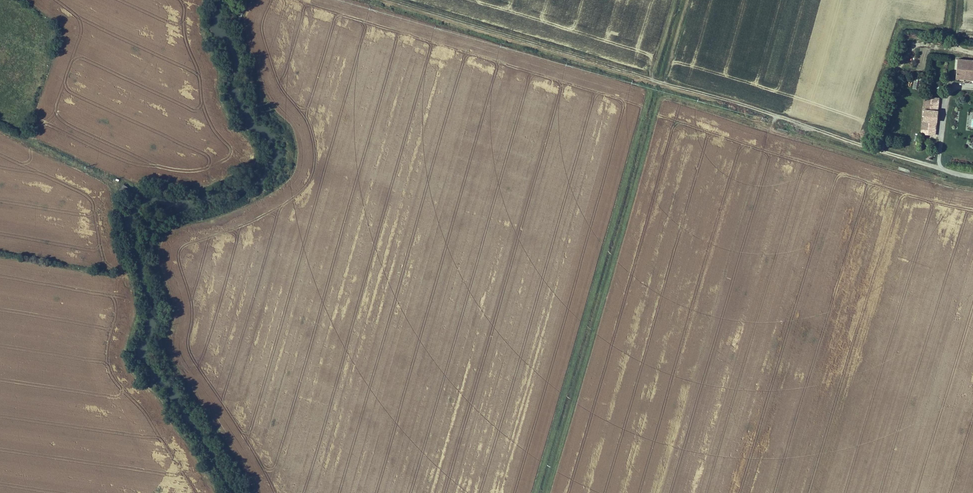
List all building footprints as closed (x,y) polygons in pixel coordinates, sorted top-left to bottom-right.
[(959,59),(957,80),(972,81),(972,60),(959,59)] [(940,99),(926,97),(922,135),(936,136),(940,99)]
